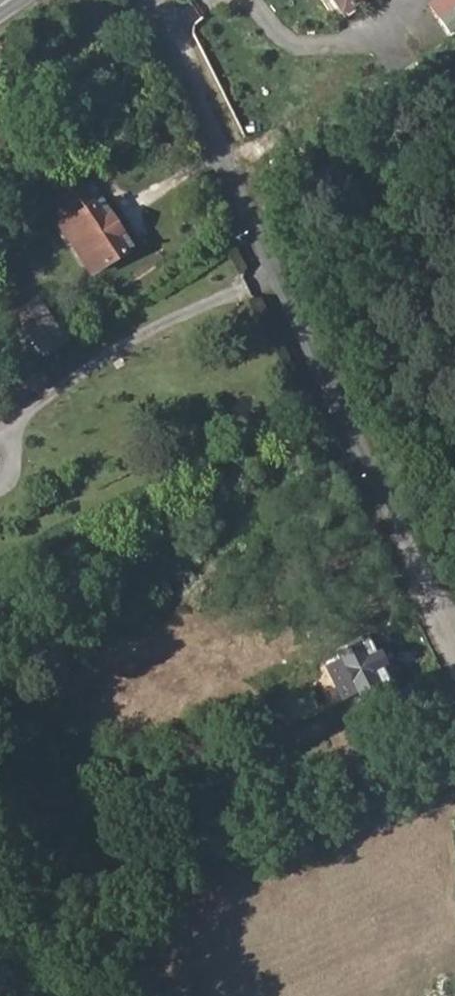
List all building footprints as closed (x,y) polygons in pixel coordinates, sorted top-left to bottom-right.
[(341,15),(362,0),(330,0),(341,15)] [(454,28),(454,0),(430,0),(428,1),(446,33),(454,28)] [(130,247),(99,198),(93,203),(79,182),(45,204),(89,275),(130,247)] [(339,652),(362,703),(372,698),(367,688),(386,679),(380,666),(385,664),(379,650),(373,653),(367,639),(339,652)]
